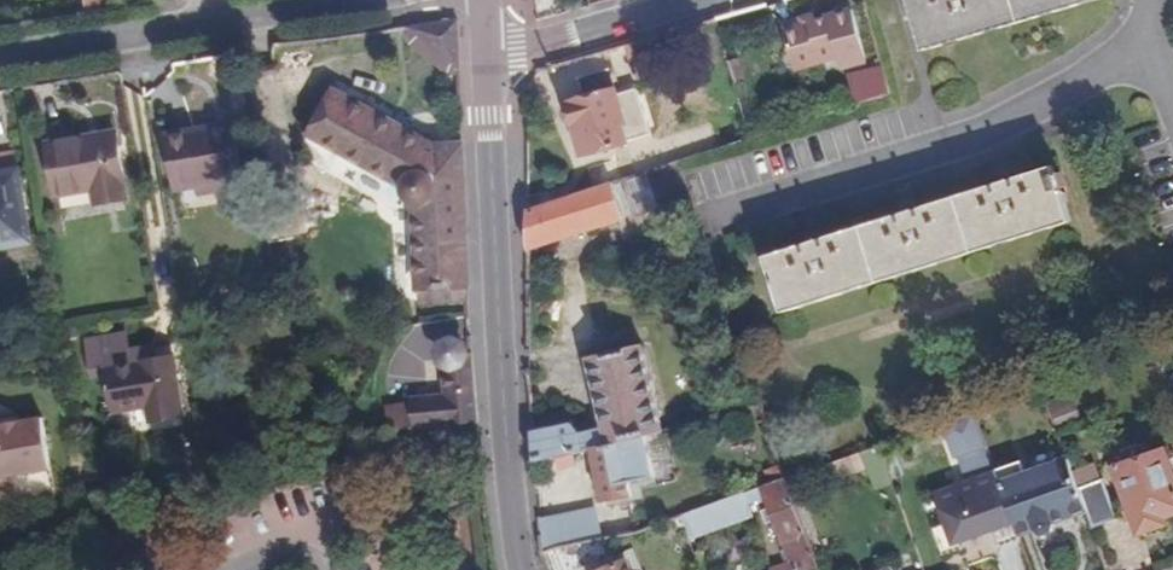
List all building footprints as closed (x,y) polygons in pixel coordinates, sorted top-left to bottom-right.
[(85,9),(108,6),(107,0),(84,0),(85,9)] [(926,50),(1093,0),(912,0),(926,50)] [(864,61),(867,57),(853,8),(782,29),(794,69),(837,57),(841,68),(864,61)] [(457,23),(411,28),(425,41),(436,50),(459,68),(457,23)] [(459,90),(459,68),(436,50),(426,63),(459,90)] [(579,75),(611,64),(607,51),(574,61),(579,75)] [(886,91),(878,66),(842,77),(850,103),(886,91)] [(635,89),(615,96),(605,70),(573,81),(579,101),(566,106),(566,110),(562,114),(564,123),(569,129),(573,128),(583,158),(626,143),(650,135),(635,89)] [(329,139),(354,98),(343,91),(319,132),(329,139)] [(467,300),(461,144),(434,144),(354,98),(329,139),(412,187),(411,197),(418,206),(430,207),(433,289),(452,290),(453,300),(467,300)] [(221,189),(242,185),(232,125),(166,136),(175,185),(219,178),(221,189)] [(113,132),(48,143),(56,192),(93,187),(96,201),(123,197),(113,132)] [(28,245),(16,173),(14,174),(11,154),(0,156),(0,249),(28,245)] [(767,258),(784,314),(1070,222),(1053,168),(767,258)] [(526,212),(527,249),(658,207),(658,206),(647,174),(526,212)] [(531,434),(534,467),(593,452),(648,436),(662,432),(640,345),(585,360),(601,430),(580,436),(572,425),(531,434)] [(172,355),(105,366),(111,403),(147,398),(150,417),(181,413),(172,355)] [(413,432),(438,429),(479,423),(472,357),(462,358),(458,355),(451,355),(445,361),(448,393),(410,398),(411,405),(413,432)] [(1070,393),(1048,402),(1057,427),(1080,420),(1070,393)] [(413,432),(411,405),(392,408),(397,436),(413,432)] [(978,422),(974,412),(955,419),(959,429),(978,422)] [(0,430),(0,482),(50,474),(42,424),(0,430)] [(648,436),(593,452),(602,505),(632,498),(630,484),(656,478),(648,436)] [(290,466),(310,461),(307,448),(287,453),(290,466)] [(1172,515),(1172,468),(1168,453),(1146,461),(1140,454),(1122,460),(1118,464),(1142,531),(1167,523),(1165,518),(1172,515)] [(996,473),(1017,531),(1034,526),(1036,530),(1041,531),(1052,528),(1052,519),(1085,507),(1078,488),(1073,472),(1069,461),(1026,476),(1021,464),(996,473)] [(771,487),(787,480),(785,473),(782,464),(765,469),(771,487)] [(1095,464),(1073,472),(1078,488),(1101,480),(1095,464)] [(1020,539),(1017,531),(996,473),(936,493),(946,525),(934,529),(943,555),(964,548),(962,543),(994,531),(999,546),(1020,539)] [(1085,507),(1094,530),(1118,521),(1103,479),(1101,480),(1078,488),(1085,507)] [(770,493),(790,487),(787,480),(771,487),(748,495),(750,501),(770,493)] [(793,493),(790,487),(770,493),(797,565),(784,569),(814,569),(819,568),(804,526),(793,493)] [(793,493),(804,526),(815,522),(803,489),(793,493)] [(752,508),(750,501),(748,495),(688,517),(692,530),(752,508)] [(595,515),(555,525),(562,552),(601,543),(595,515)] [(539,528),(541,557),(562,552),(555,525),(539,528)] [(630,562),(609,569),(633,569),(630,562)]
